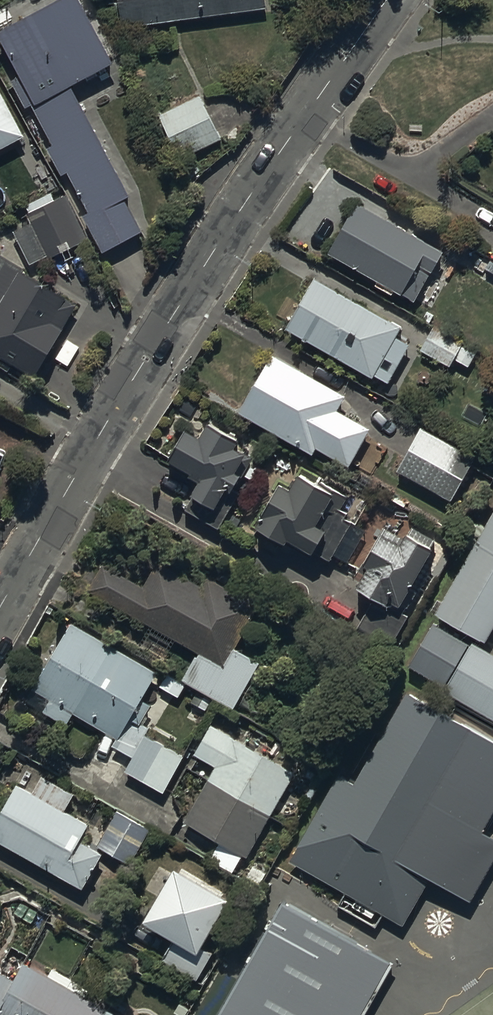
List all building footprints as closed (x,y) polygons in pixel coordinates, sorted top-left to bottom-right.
[(79,0),(55,0),(0,29),(0,48),(15,75),(7,79),(24,111),(31,107),(52,146),(46,149),(60,175),(67,172),(90,214),(84,217),(102,251),(139,232),(122,200),(127,198),(68,88),(113,64),(79,0)] [(122,31),(265,13),(264,0),(118,0),(122,31)] [(26,142),(0,91),(0,155),(26,142)] [(222,142),(196,97),(157,119),(182,165),(222,142)] [(33,224),(13,233),(31,268),(48,259),(49,262),(89,241),(67,196),(56,202),(53,196),(25,209),(33,224)] [(445,255),(357,206),(328,257),(416,306),(445,255)] [(2,260),(0,263),(0,363),(34,382),(77,307),(25,277),(26,275),(2,260)] [(403,330),(318,281),(288,333),(373,382),(403,330)] [(477,357),(434,330),(432,328),(419,350),(451,370),(455,363),(468,371),(477,357)] [(347,399),(273,358),(240,417),(315,460),(319,453),(349,470),(370,432),(339,414),(347,399)] [(167,462),(199,481),(182,512),(214,529),(243,478),(234,474),(243,457),(232,451),(236,443),(205,425),(197,440),(183,432),(167,462)] [(474,458),(424,432),(422,431),(399,475),(450,503),(474,458)] [(292,485),(281,480),(258,521),(287,538),(289,535),(315,550),(317,546),(330,554),(353,513),(345,508),(348,504),(341,500),(349,488),(318,470),(315,475),(300,468),(292,485)] [(441,602),(489,629),(492,623),(492,510),(441,602)] [(359,594),(361,595),(387,612),(390,607),(400,614),(436,557),(430,553),(436,543),(413,528),(405,540),(385,528),(358,573),(368,580),(359,594)] [(104,567),(89,595),(200,658),(184,685),(198,693),(191,704),(206,712),(212,702),(233,713),(259,666),(236,653),(269,596),(242,580),(234,594),(208,579),(202,590),(158,565),(144,589),(104,567)] [(439,606),(417,645),(492,687),(492,636),(439,606)] [(158,675),(74,626),(27,707),(66,730),(74,716),(119,742),(158,675)] [(410,701),(368,772),(342,765),(286,859),(406,930),(435,880),(472,902),(492,867),(492,852),(474,840),(492,808),(492,750),(410,701)] [(296,775),(212,726),(194,756),(219,771),(185,829),(219,849),(210,864),(235,879),(296,775)] [(145,738),(124,775),(164,798),(185,761),(145,738)] [(19,787),(0,821),(0,846),(86,894),(105,859),(81,846),(90,830),(67,818),(77,798),(42,779),(33,795),(19,787)] [(116,814),(97,848),(133,869),(153,834),(116,814)] [(231,906),(174,875),(146,928),(173,943),(163,962),(198,981),(210,958),(205,955),(231,906)] [(284,903),(217,1014),(361,1014),(391,959),(284,903)] [(1,1014),(110,1014),(85,1000),(89,993),(53,972),(48,981),(26,968),(15,985),(1,1014)] [(15,985),(0,977),(0,1014),(1,1014),(15,985)]
